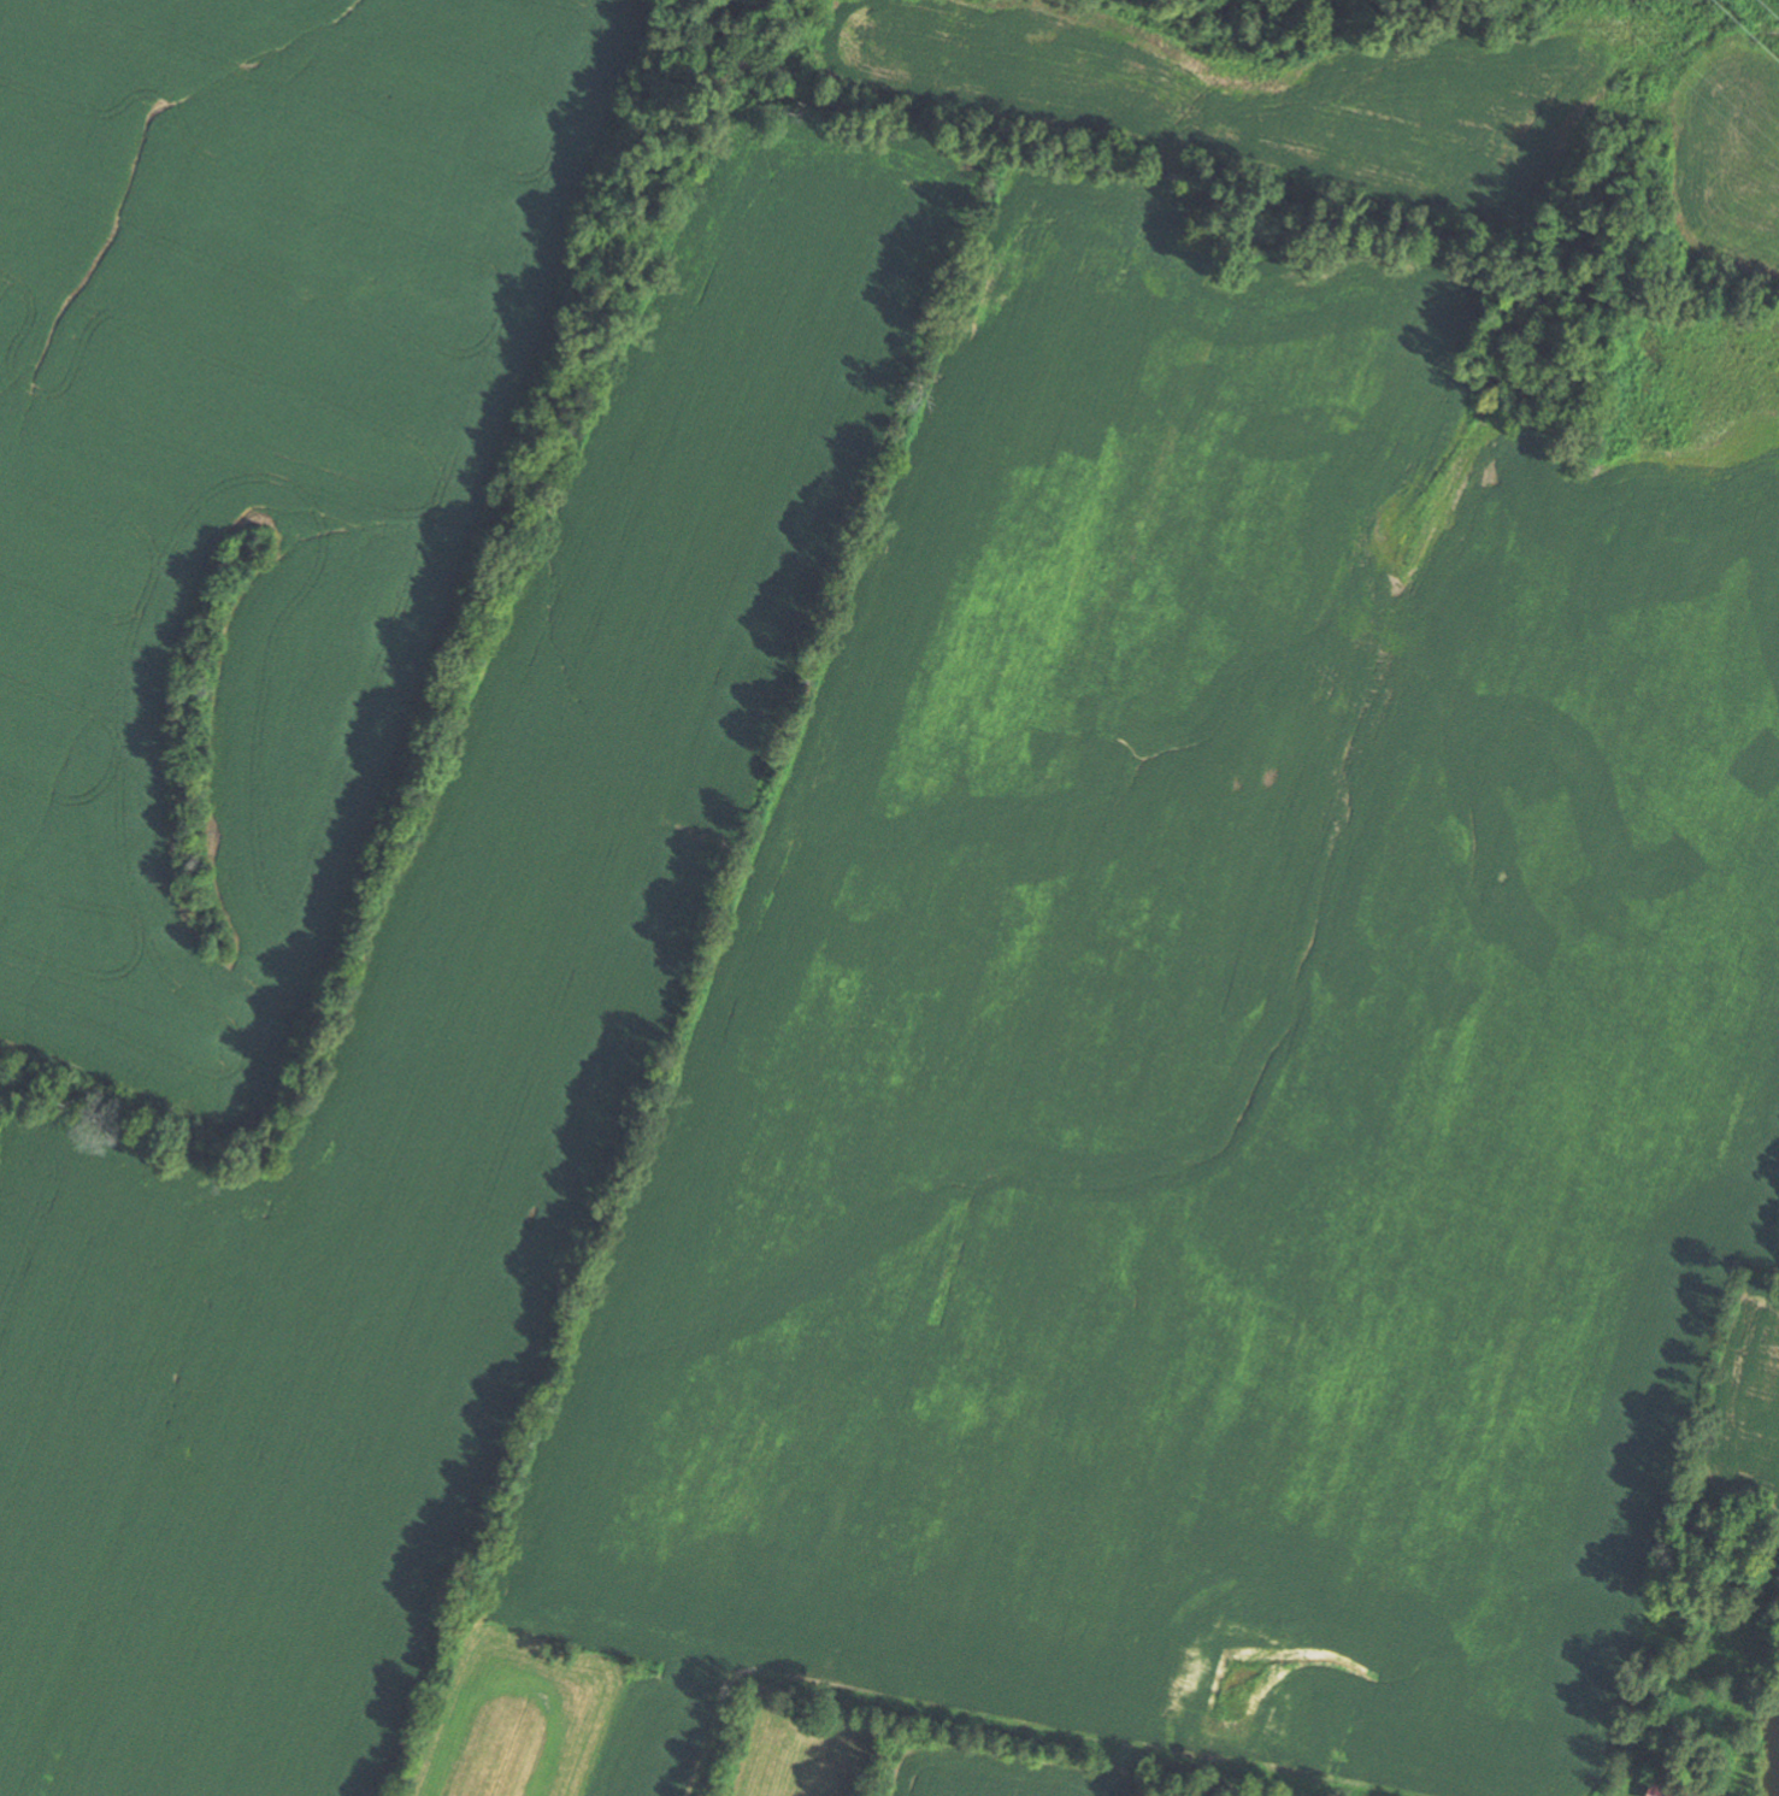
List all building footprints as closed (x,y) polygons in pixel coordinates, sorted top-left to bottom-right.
[(1655,1779),(1652,1795),(1702,1795),(1704,1788),(1655,1779)]
